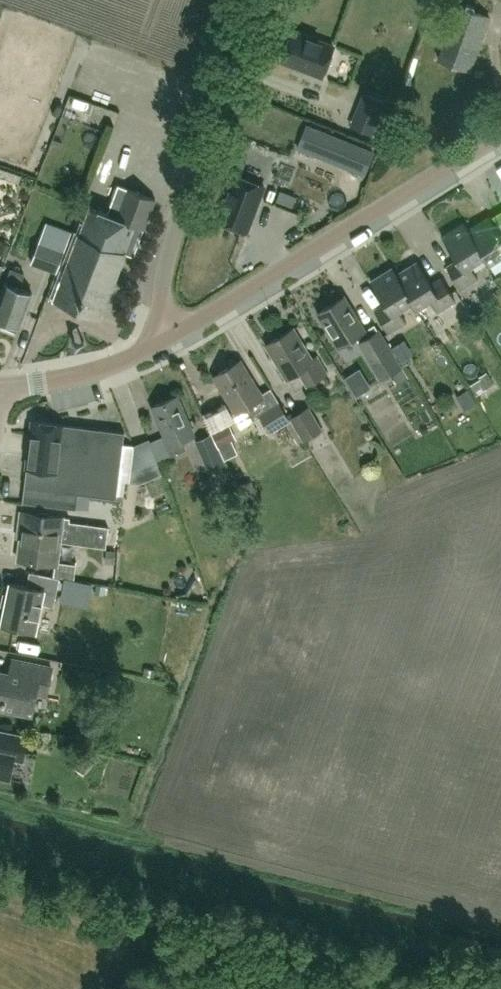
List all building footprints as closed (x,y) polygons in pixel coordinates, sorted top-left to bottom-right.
[(469,69),(488,16),(452,3),(443,29),(447,30),(437,57),(469,69)] [(322,76),(334,47),(293,31),(281,61),(322,76)] [(385,101),(367,94),(359,115),(377,122),(385,101)] [(298,148),(317,156),(326,134),(307,126),(298,148)] [(226,197),(217,219),(247,231),(264,186),(234,175),(232,181),(228,179),(222,195),(226,197)] [(132,255),(154,198),(119,184),(107,214),(89,207),(78,234),(76,233),(51,298),(100,317),(125,252),(132,255)] [(485,257),(484,257),(489,264),(500,256),(500,232),(491,216),(470,230),(468,231),(485,257)] [(468,231),(470,230),(466,223),(444,237),(459,261),(449,267),(464,290),(481,279),(472,265),(484,257),(485,257),(468,231)] [(65,250),(39,240),(31,264),(56,273),(65,250)] [(11,257),(17,245),(6,241),(1,254),(11,257)] [(413,301),(412,302),(416,308),(431,300),(437,311),(456,300),(442,276),(432,282),(418,259),(398,271),(397,271),(413,301)] [(397,271),(398,271),(394,264),(372,277),(385,300),(375,306),(389,329),(405,320),(399,310),(412,302),(413,301),(397,271)] [(4,321),(2,325),(16,330),(17,326),(18,326),(31,292),(18,287),(23,273),(10,268),(4,282),(5,282),(0,294),(0,319),(4,321)] [(381,379),(401,367),(378,330),(369,336),(344,296),(318,311),(339,346),(355,336),(381,379)] [(308,385),(327,373),(319,360),(315,363),(293,328),(267,345),(288,379),(300,371),(308,385)] [(240,427),(260,415),(270,432),(290,420),(280,402),(269,409),(260,394),(240,360),(214,376),(236,412),(232,414),(240,427)] [(474,384),(482,396),(500,383),(493,372),(474,384)] [(469,408),(478,402),(470,388),(460,394),(469,408)] [(193,435),(189,425),(177,395),(152,405),(165,434),(162,436),(170,454),(185,447),(182,440),(193,435)] [(417,438),(397,397),(379,406),(399,447),(417,438)] [(324,428),(310,406),(290,418),(304,440),(324,428)] [(214,427),(230,420),(224,408),(209,415),(214,427)] [(78,494),(116,498),(123,442),(124,431),(32,420),(22,502),(23,503),(23,502),(76,509),(78,494)] [(296,432),(281,438),(286,451),(301,445),(296,432)] [(133,444),(129,481),(139,483),(161,475),(148,439),(133,444)] [(324,453),(335,471),(345,465),(334,447),(324,453)] [(20,538),(60,542),(105,547),(108,526),(62,521),(63,516),(20,511),(17,537),(20,538)] [(58,564),(60,542),(20,538),(18,559),(58,564)] [(115,550),(106,550),(105,562),(115,562),(115,550)] [(54,606),(59,578),(29,572),(26,585),(9,582),(9,583),(1,624),(0,624),(0,625),(36,632),(42,604),(54,606)] [(51,666),(21,660),(18,674),(0,670),(0,705),(31,712),(36,686),(47,688),(51,666)] [(10,779),(14,759),(22,761),(28,734),(0,728),(0,777),(10,779)]
